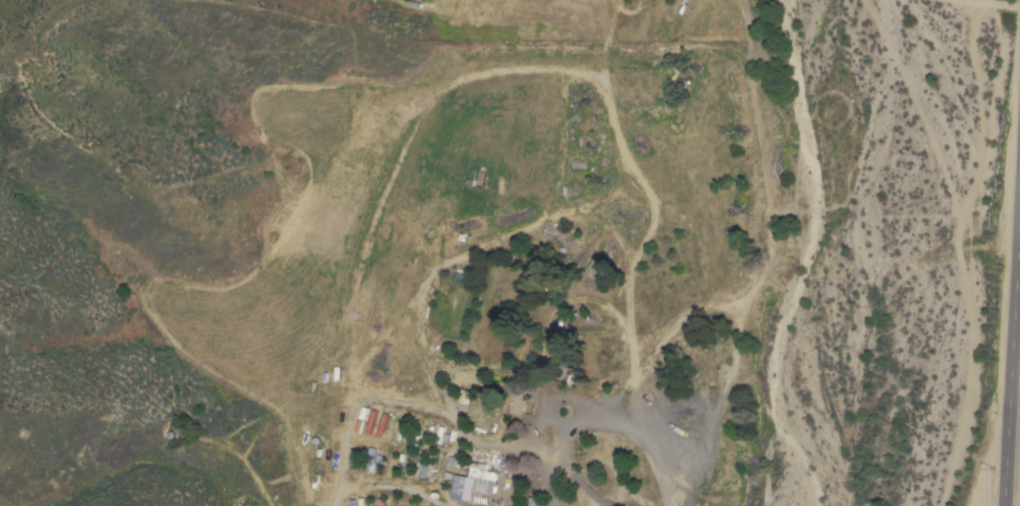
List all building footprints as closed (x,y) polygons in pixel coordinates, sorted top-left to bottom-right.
[(420,451),(425,452),(423,462),(430,463),(431,453),(436,454),(432,478),(427,477),(421,476),(416,476),(420,451)] [(476,451),(489,452),(487,464),(485,470),(498,472),(496,485),(497,486),(496,493),(494,492),(492,504),(464,498),(464,499),(454,497),(458,475),(467,477),(467,476),(469,476),(471,467),(461,466),(462,461),(475,463),(476,451)] [(539,497),(539,505),(529,505),(529,497),(539,497)]
